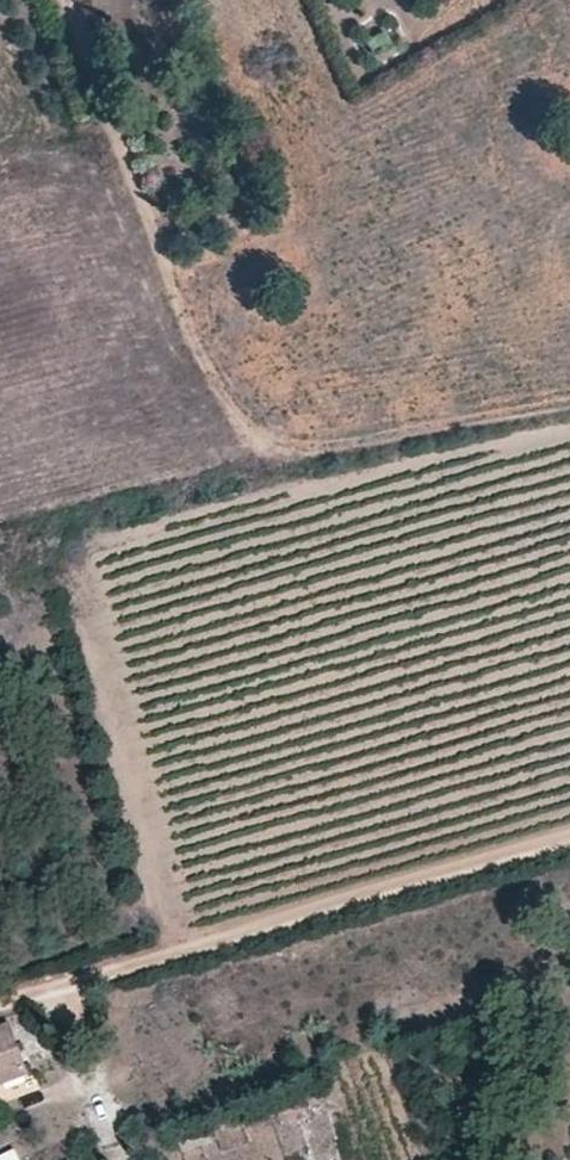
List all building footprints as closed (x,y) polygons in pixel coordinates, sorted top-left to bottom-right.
[(13,1028),(0,1033),(0,1090),(32,1078),(13,1028)] [(324,1108),(300,1117),(316,1159),(343,1159),(324,1108)]
